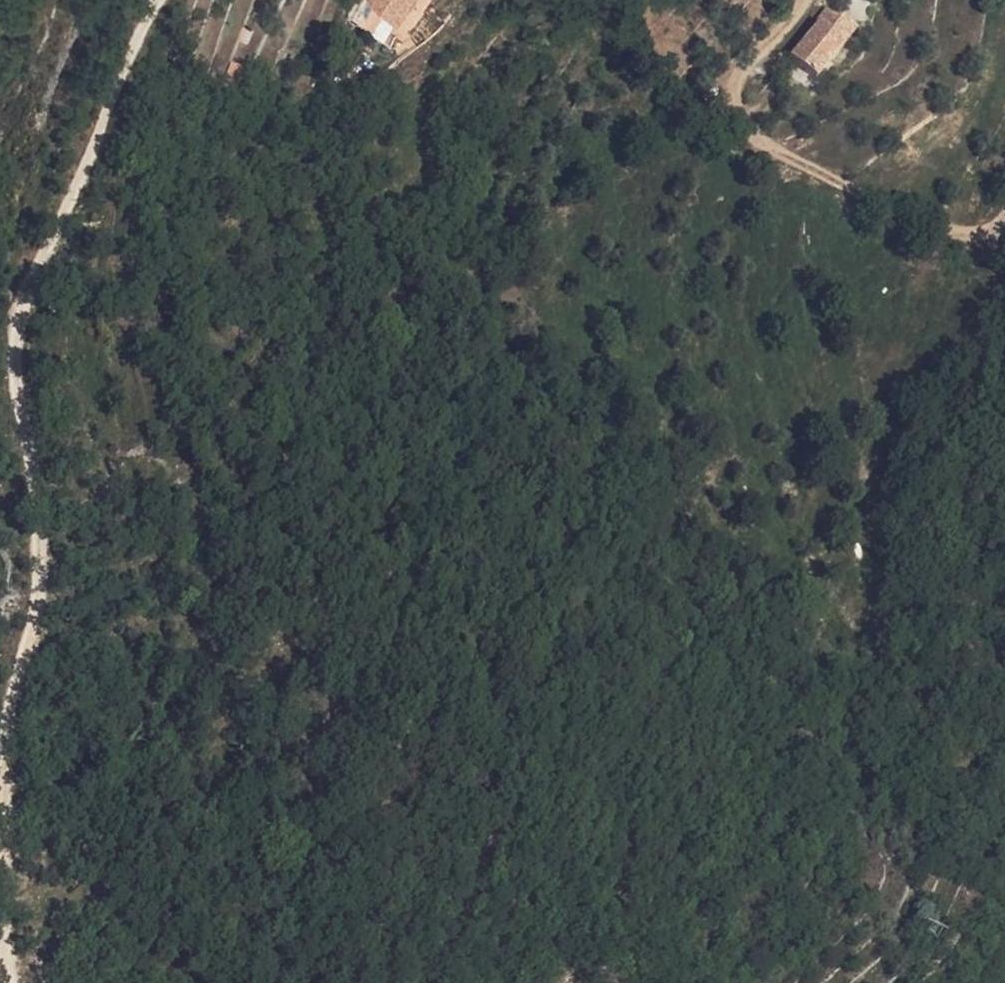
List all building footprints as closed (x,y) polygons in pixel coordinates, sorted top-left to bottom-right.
[(348,16),(384,48),(426,0),(361,0),(348,16)] [(831,15),(821,27),(827,31),(800,67),(828,86),(853,48),(837,37),(846,24),(831,15)] [(846,24),(837,37),(853,48),(865,30),(848,19),(846,24)] [(254,66),(239,60),(229,87),(243,91),(254,66)]
